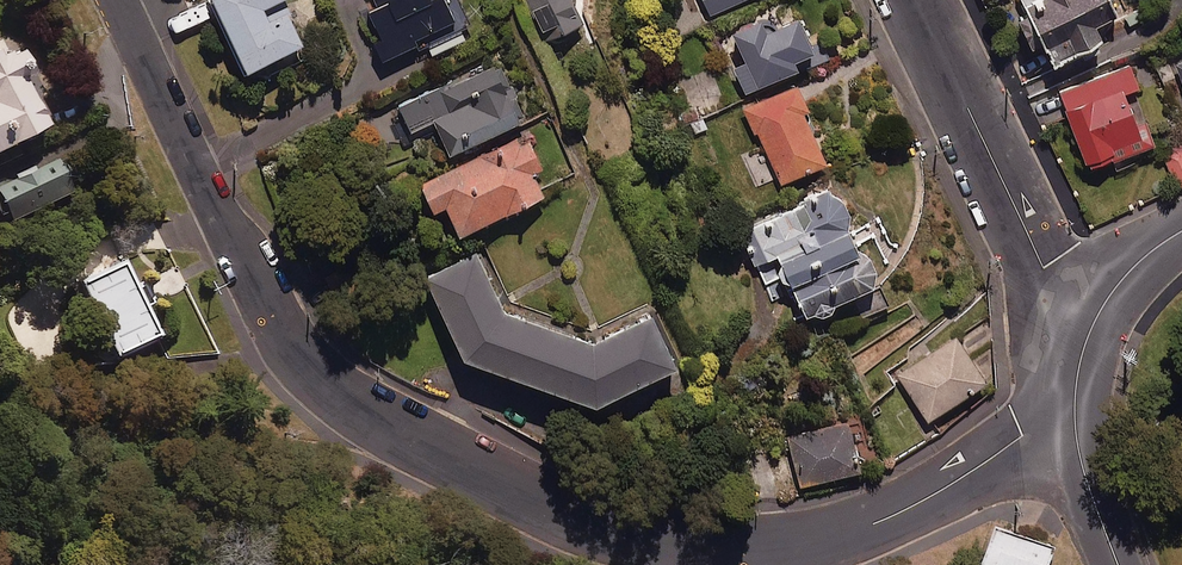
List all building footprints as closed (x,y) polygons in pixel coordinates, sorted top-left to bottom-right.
[(245,67),(309,38),(293,4),(275,13),(269,1),(271,0),(213,0),(245,67)] [(379,3),(362,11),(386,62),(428,42),(433,52),(465,37),(460,28),(474,22),(463,0),(378,0),(379,3)] [(553,34),(589,16),(581,0),(536,0),(553,34)] [(711,13),(738,0),(705,0),(711,13)] [(1105,0),(1020,0),(1050,66),(1100,44),(1093,28),(1114,19),(1105,0)] [(772,27),(765,13),(723,33),(749,88),(805,61),(801,54),(821,44),(806,11),(772,27)] [(0,33),(0,143),(61,113),(17,25),(0,33)] [(529,115),(503,57),(400,104),(412,129),(437,117),(452,150),(529,115)] [(1138,89),(1129,66),(1058,93),(1088,172),(1154,147),(1145,123),(1135,127),(1122,95),(1138,89)] [(816,101),(805,77),(745,105),(757,131),(763,129),(785,179),(835,156),(811,104),(816,101)] [(546,165),(529,129),(426,181),(439,207),(450,201),(465,231),(547,190),(537,169),(546,165)] [(60,154),(0,180),(0,191),(10,215),(74,187),(60,154)] [(1168,160),(1176,187),(1181,185),(1181,155),(1168,160)] [(767,244),(752,251),(767,281),(781,274),(802,317),(881,280),(884,267),(879,257),(867,251),(852,221),(855,210),(852,201),(847,195),(838,191),(835,184),(756,222),(767,244)] [(507,304),(482,246),(434,266),(470,349),(605,397),(683,360),(657,307),(597,336),(507,304)] [(163,328),(125,256),(80,280),(118,351),(163,328)] [(990,378),(959,332),(900,373),(930,418),(990,378)] [(866,466),(852,419),(790,436),(803,484),(866,466)] [(996,523),(983,563),(989,564),(1051,564),(1058,543),(996,523)]
